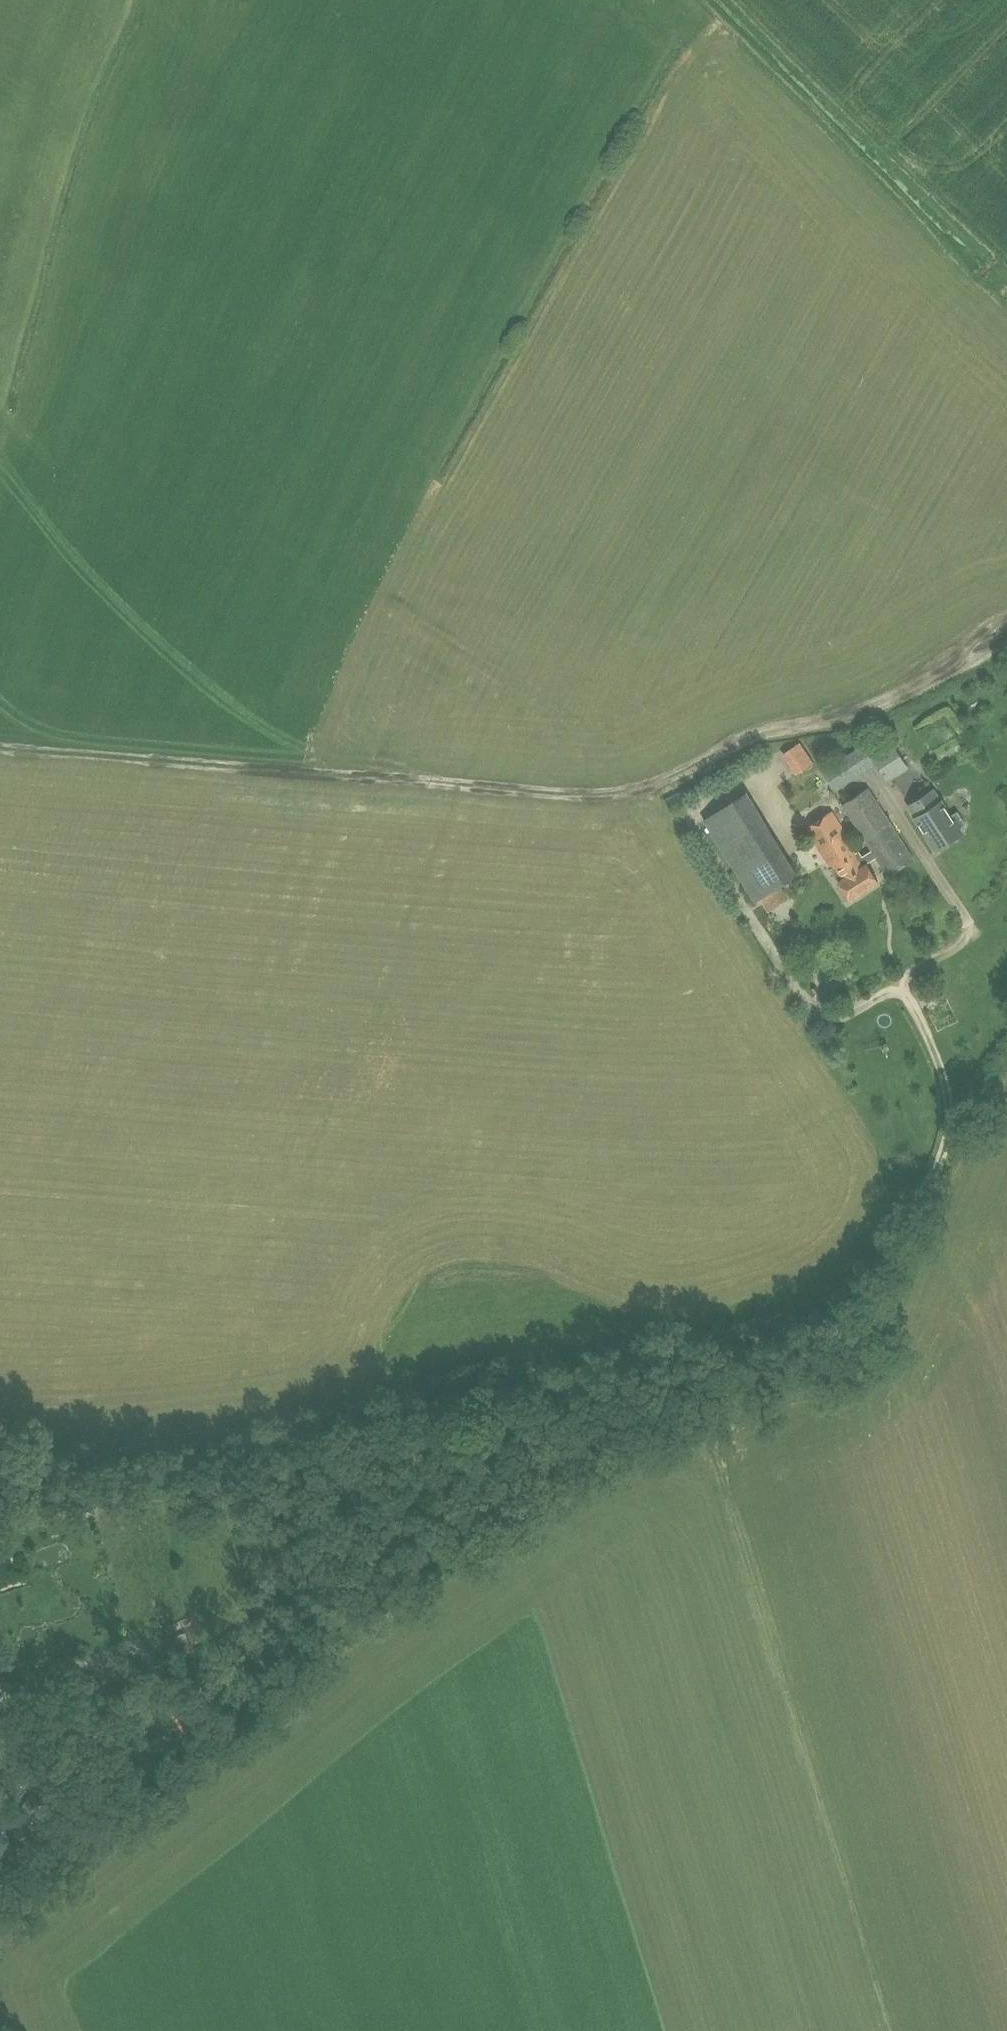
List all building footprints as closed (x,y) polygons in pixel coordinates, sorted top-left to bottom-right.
[(887,782),(908,769),(889,740),(868,752),(887,782)] [(788,753),(801,777),(820,767),(807,743),(788,753)] [(859,749),(822,772),(835,792),(871,769),(859,749)] [(871,850),(866,853),(870,860),(875,857),(886,875),(912,859),(867,788),(843,804),(871,850)] [(932,790),(908,805),(915,817),(914,817),(935,850),(948,842),(951,843),(957,839),(957,836),(961,834),(958,829),(965,825),(956,812),(950,816),(940,801),(939,802),(932,790)] [(705,821),(756,902),(794,877),(760,823),(764,821),(747,794),(705,821)] [(870,860),(866,853),(860,857),(833,813),(805,830),(850,901),(878,884),(865,864),(870,860)] [(765,897),(774,914),(797,903),(788,885),(765,897)]
